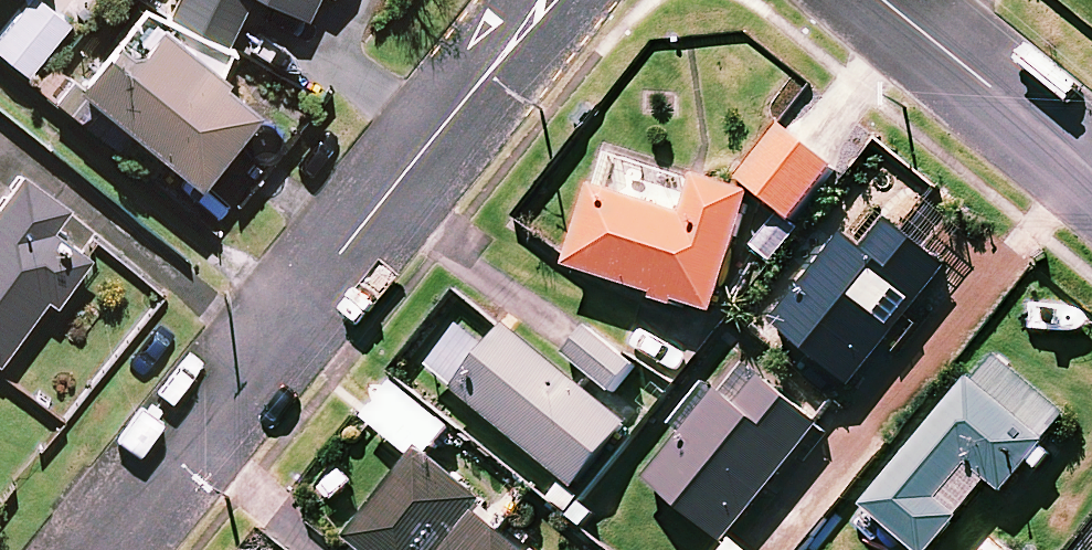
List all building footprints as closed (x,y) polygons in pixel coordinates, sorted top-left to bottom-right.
[(48,0),(31,0),(0,36),(0,47),(29,72),(73,21),(48,0)] [(174,13),(230,41),(250,0),(181,0),(174,13)] [(321,21),(331,0),(277,0),(321,21)] [(263,104),(147,9),(86,82),(203,178),(263,104)] [(838,168),(788,127),(747,178),(797,219),(838,168)] [(614,153),(603,189),(596,187),(571,266),(717,311),(754,192),(701,176),(700,180),(614,153)] [(3,204),(0,202),(0,360),(2,361),(52,291),(60,297),(102,238),(52,202),(57,195),(25,172),(3,204)] [(950,264),(872,203),(778,322),(856,383),(950,264)] [(637,363),(592,325),(568,354),(613,392),(637,363)] [(631,424),(511,327),(460,391),(580,488),(631,424)] [(996,353),(869,507),(921,549),(933,549),(993,477),(1008,490),(1070,414),(996,353)] [(823,423),(750,362),(653,477),(727,539),(823,423)] [(475,512),(488,497),(431,452),(451,426),(400,385),(372,420),(417,456),(351,540),(364,549),(523,549),(475,512)] [(736,542),(730,549),(747,549),(736,542)]
